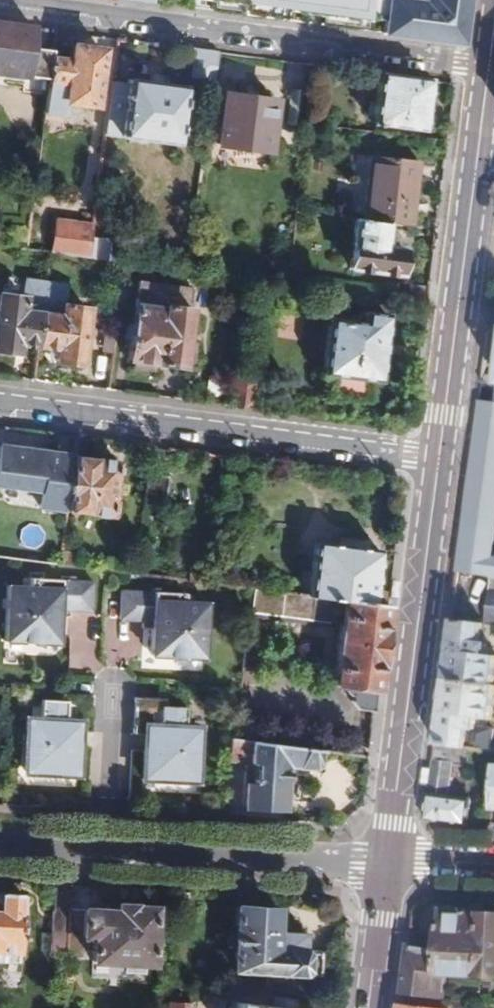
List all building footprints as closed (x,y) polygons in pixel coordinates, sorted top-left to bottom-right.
[(196,7),(381,31),(380,40),(465,51),(472,0),(428,0),(428,2),(412,0),(196,0),(196,7)] [(54,50),(32,47),(34,26),(0,22),(0,72),(25,76),(25,83),(50,86),(53,58),(54,50)] [(74,60),(53,58),(50,86),(47,110),(65,112),(67,100),(95,103),(103,48),(76,44),(74,60)] [(425,130),(432,80),(382,73),(376,122),(425,130)] [(129,85),(112,82),(108,115),(118,116),(119,109),(126,111),(122,135),(179,143),(187,87),(130,79),(129,85)] [(307,89),(293,87),(287,120),(303,124),(307,89)] [(276,102),(227,94),(219,143),(269,151),(276,102)] [(423,149),(376,142),(368,204),(413,211),(423,149)] [(389,221),(356,218),(349,265),(398,273),(402,246),(387,243),(389,221)] [(56,222),(53,252),(89,257),(92,238),(93,225),(56,222)] [(92,238),(89,257),(118,261),(121,242),(92,238)] [(191,290),(143,284),(140,307),(134,305),(127,356),(133,358),(133,365),(152,367),(154,361),(182,365),(183,359),(189,359),(192,338),(185,338),(191,290)] [(54,290),(45,289),(43,306),(38,345),(58,348),(56,360),(80,363),(87,310),(64,306),(63,317),(48,315),(49,306),(52,306),(54,290)] [(43,306),(37,305),(36,314),(23,312),(25,297),(2,295),(0,308),(0,351),(17,353),(19,342),(38,345),(43,306)] [(363,323),(329,318),(322,372),(330,375),(327,396),(369,401),(372,380),(378,381),(387,315),(365,311),(363,323)] [(233,405),(250,407),(255,379),(236,377),(233,405)] [(493,459),(493,405),(478,403),(472,456),(493,459)] [(74,453),(3,443),(0,466),(0,481),(44,487),(43,495),(68,498),(74,453)] [(118,459),(74,453),(68,498),(67,509),(111,514),(112,512),(117,513),(118,498),(112,497),(118,459)] [(493,538),(493,459),(472,456),(457,572),(489,577),(490,567),(493,538)] [(168,474),(147,471),(144,500),(160,502),(160,494),(166,494),(168,474)] [(309,594),(373,603),(380,547),(316,539),(309,594)] [(187,579),(206,581),(208,568),(189,566),(187,579)] [(490,567),(489,577),(483,626),(493,627),(493,567),(490,567)] [(4,585),(0,632),(0,641),(51,642),(53,609),(91,611),(93,582),(27,578),(27,586),(4,585)] [(242,609),(253,611),(256,588),(244,586),(242,609)] [(374,708),(387,605),(373,603),(309,594),(256,588),(253,611),(340,622),(334,676),(337,681),(342,683),(343,686),(346,690),(351,692),(351,698),(357,706),(374,708)] [(185,592),(119,589),(117,618),(154,619),(153,654),(203,657),(207,601),(185,600),(185,592)] [(483,626),(450,622),(442,683),(493,688),(493,658),(487,657),(487,646),(480,645),(483,626)] [(442,683),(434,746),(469,749),(483,751),(486,730),(478,729),(479,719),(486,721),(493,721),(493,713),(493,688),(442,683)] [(93,732),(94,697),(66,695),(66,703),(43,702),(43,721),(30,720),(26,773),(77,775),(79,749),(75,748),(75,732),(93,732)] [(165,700),(137,699),(135,734),(153,736),(153,752),(146,751),(144,779),(195,781),(199,730),(186,729),(188,710),(164,709),(165,700)] [(486,730),(486,721),(479,719),(478,729),(486,730)] [(232,737),(231,758),(258,761),(257,780),(247,779),(245,806),(285,808),(287,785),(289,784),(291,764),(299,765),(299,768),(318,770),(322,765),(325,749),(280,744),(232,737)] [(469,749),(434,746),(432,762),(451,764),(467,765),(469,749)] [(451,764),(432,762),(424,819),(469,825),(470,802),(447,799),(451,764)] [(69,903),(70,884),(53,883),(51,912),(48,912),(46,943),(67,944),(67,927),(69,903)] [(17,963),(21,894),(0,893),(0,962),(17,963)] [(67,927),(67,944),(66,953),(81,954),(82,933),(92,933),(90,956),(125,959),(125,968),(143,968),(144,959),(151,959),(154,903),(132,902),(133,899),(115,899),(115,905),(69,903),(67,927)] [(278,909),(237,907),(233,971),(317,977),(319,955),(305,953),(306,933),(276,931),(278,909)] [(410,945),(405,989),(404,995),(435,999),(447,1000),(449,975),(493,977),(493,915),(444,913),(442,949),(410,945)] [(435,999),(404,995),(403,1004),(402,1007),(435,1007),(435,999)]
